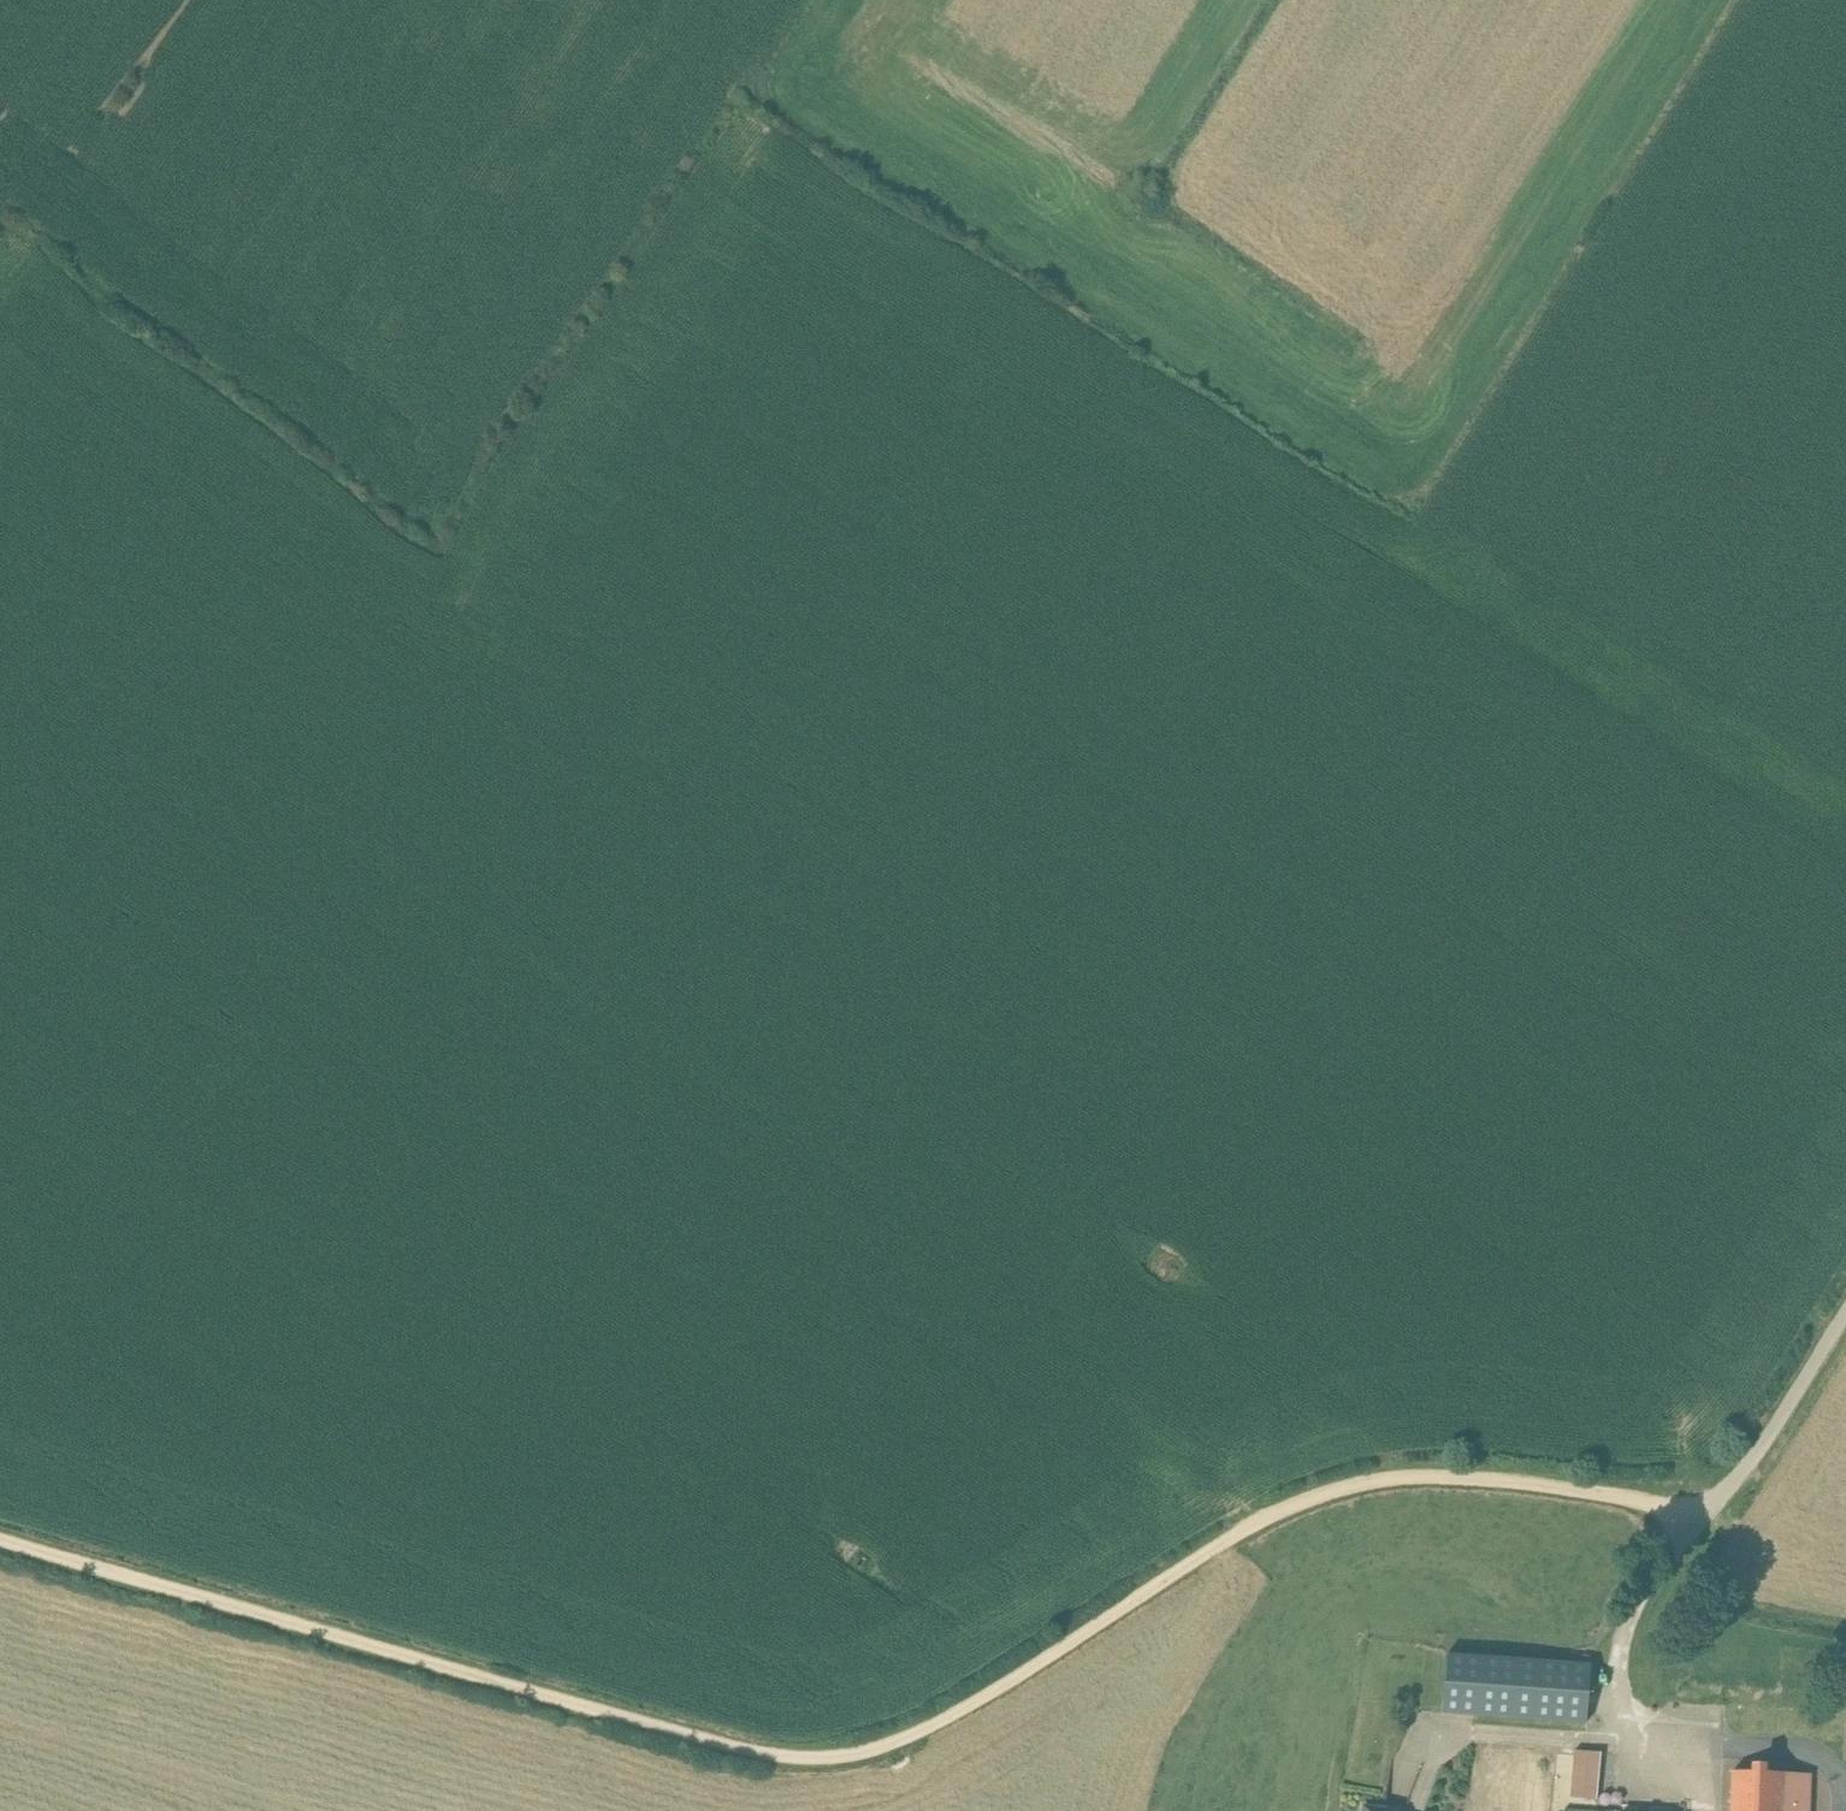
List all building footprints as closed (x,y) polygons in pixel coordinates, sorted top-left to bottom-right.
[(1586,1723),(1591,1665),(1448,1655),(1443,1711),(1586,1723)] [(1601,1752),(1577,1750),(1573,1750),(1569,1797),(1597,1799),(1601,1752)] [(1612,1787),(1613,1752),(1604,1752),(1603,1787),(1612,1787)] [(1809,1774),(1732,1771),(1731,1810),(1808,1810),(1809,1774)]
